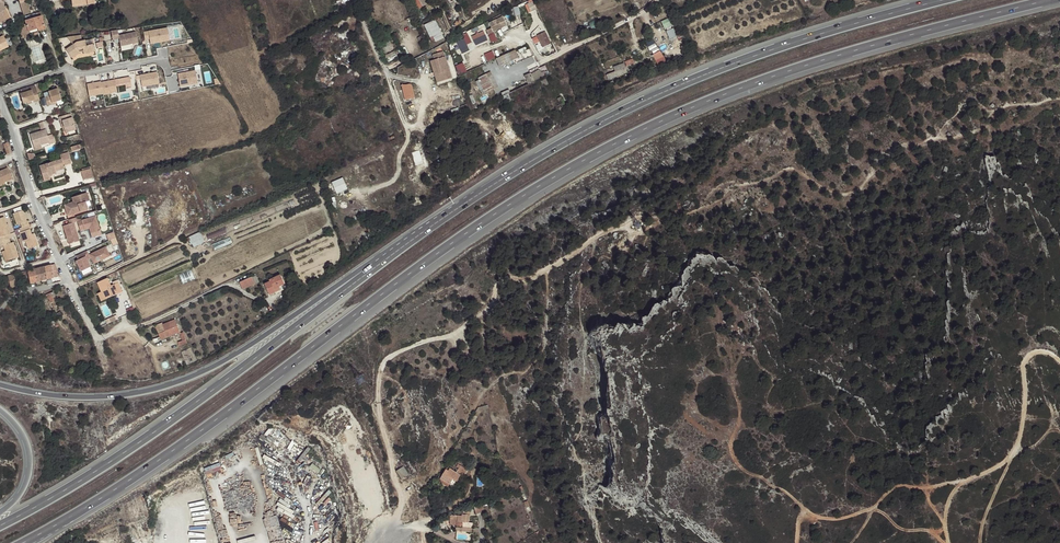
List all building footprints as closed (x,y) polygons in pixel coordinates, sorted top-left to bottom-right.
[(23,16),(31,14),(27,0),(18,0),(23,16)] [(417,12),(432,4),(430,0),(411,0),(417,12)] [(1,1),(0,1),(0,22),(10,18),(1,1)] [(37,29),(38,32),(45,30),(41,16),(25,21),(26,24),(28,31),(37,29)] [(487,30),(489,34),(508,25),(504,16),(490,23),(492,28),(487,30)] [(662,21),(666,29),(673,26),(669,18),(662,21)] [(434,20),(423,25),(432,44),(442,39),(434,20)] [(18,30),(21,40),(38,35),(37,32),(38,32),(37,29),(28,31),(26,24),(20,26),(21,29),(18,30)] [(164,27),(145,30),(147,44),(166,41),(164,27)] [(670,39),(678,36),(674,28),(667,31),(670,39)] [(118,30),(111,31),(113,40),(119,39),(121,47),(138,43),(136,32),(119,35),(118,30)] [(487,41),(483,31),(471,36),(475,46),(487,41)] [(537,36),(543,48),(551,44),(545,32),(537,36)] [(81,35),(67,37),(73,45),(66,50),(72,58),(80,53),(80,52),(83,51),(84,54),(95,51),(93,44),(86,46),(85,41),(82,41),(81,35)] [(0,38),(0,52),(9,48),(3,36),(0,38)] [(394,49),(390,41),(389,41),(387,39),(382,42),(383,45),(381,46),(383,50),(382,50),(384,54),(387,53),(387,52),(390,50),(391,51),(394,49)] [(470,50),(465,39),(456,43),(461,54),(470,50)] [(516,50),(496,59),(500,66),(519,57),(516,50)] [(442,51),(432,54),(434,60),(439,74),(437,74),(439,82),(452,78),(444,53),(442,51)] [(488,61),(496,58),(493,51),(485,54),(488,61)] [(660,51),(653,55),(660,67),(667,63),(660,51)] [(439,74),(434,60),(430,61),(437,83),(439,82),(437,74),(439,74)] [(457,65),(459,74),(467,72),(464,63),(457,65)] [(624,64),(613,67),(615,72),(606,75),(608,80),(617,77),(618,77),(620,76),(619,76),(627,73),(624,64)] [(543,78),(540,70),(531,74),(530,73),(524,75),(528,84),(543,78)] [(198,83),(195,72),(177,75),(180,86),(198,83)] [(161,84),(158,73),(140,76),(143,87),(161,84)] [(495,90),(486,75),(479,79),(480,81),(477,82),(483,92),(486,91),(488,93),(495,90)] [(116,81),(101,83),(103,95),(118,93),(116,81)] [(101,83),(88,85),(90,97),(103,95),(101,83)] [(36,102),(40,101),(36,89),(35,85),(21,90),(22,93),(20,94),(23,103),(27,102),(35,100),(36,102)] [(416,98),(412,85),(402,88),(405,100),(416,98)] [(52,103),(56,102),(61,100),(58,89),(48,92),(49,96),(44,97),(48,106),(52,105),(52,103)] [(502,96),(506,105),(512,101),(508,93),(502,96)] [(58,117),(60,121),(62,121),(64,128),(66,133),(76,130),(71,114),(58,117)] [(40,142),(41,145),(49,143),(50,145),(56,143),(53,134),(47,136),(45,130),(30,134),(33,144),(40,142)] [(396,139),(394,135),(389,137),(388,135),(387,133),(385,134),(385,136),(382,137),(385,143),(388,141),(389,142),(396,139)] [(42,148),(41,145),(40,142),(33,144),(35,151),(42,148)] [(395,157),(391,150),(384,153),(387,160),(395,157)] [(421,150),(413,152),(416,165),(424,163),(421,150)] [(66,164),(63,154),(54,156),(56,161),(35,168),(40,183),(45,181),(44,177),(51,174),(50,169),(66,164)] [(4,183),(12,179),(8,168),(0,171),(0,184),(4,183)] [(84,180),(94,177),(91,169),(81,172),(84,180)] [(337,194),(348,189),(343,177),(332,182),(337,194)] [(89,201),(87,193),(75,196),(77,201),(78,201),(79,204),(65,209),(68,216),(88,209),(85,202),(89,201)] [(77,201),(75,196),(72,198),(73,202),(64,205),(65,209),(79,204),(78,201),(77,201)] [(24,210),(13,214),(19,232),(31,228),(24,210)] [(0,219),(0,238),(1,240),(11,236),(4,217),(0,219)] [(96,217),(82,221),(85,230),(90,228),(92,234),(101,231),(96,217)] [(74,222),(62,225),(68,245),(80,242),(74,222)] [(31,228),(19,232),(27,254),(39,249),(31,228)] [(114,231),(108,233),(112,245),(118,243),(114,231)] [(205,242),(200,232),(185,239),(187,243),(189,242),(191,245),(192,244),(194,247),(205,242)] [(11,236),(1,240),(9,261),(19,257),(11,236)] [(230,237),(213,244),(215,249),(233,242),(230,237)] [(106,246),(90,253),(94,264),(110,257),(106,246)] [(87,252),(76,257),(82,273),(91,268),(89,262),(91,261),(87,252)] [(58,272),(55,264),(44,267),(46,279),(52,278),(52,276),(52,272),(55,271),(56,271),(56,273),(58,272)] [(690,278),(693,266),(687,265),(684,276),(690,278)] [(38,268),(33,270),(36,282),(41,280),(38,268)] [(33,270),(27,271),(30,283),(36,282),(33,270)] [(17,286),(14,275),(8,276),(8,277),(10,284),(11,287),(17,286)] [(274,289),(279,286),(285,284),(280,275),(269,280),(270,282),(264,284),(269,295),(275,293),(274,289)] [(252,277),(240,282),(243,289),(255,284),(252,277)] [(111,295),(112,296),(122,292),(118,283),(111,286),(108,279),(97,283),(101,292),(98,294),(100,299),(111,295)] [(54,301),(50,293),(46,295),(47,299),(49,298),(51,303),(54,301)] [(172,335),(180,332),(175,320),(163,325),(162,323),(155,326),(161,340),(172,335)] [(180,333),(180,332),(172,335),(172,337),(179,334),(182,341),(186,339),(183,332),(180,333)] [(488,409),(488,405),(478,407),(476,411),(480,413),(481,413),(482,411),(488,409)] [(459,439),(454,450),(461,453),(468,440),(470,441),(471,438),(469,437),(473,430),(471,429),(472,428),(468,425),(459,439)] [(309,447),(298,459),(301,461),(311,449),(309,447)] [(209,478),(224,471),(220,462),(205,468),(209,478)] [(446,470),(440,479),(449,484),(452,479),(456,481),(460,475),(463,477),(467,470),(458,464),(456,467),(459,468),(456,472),(450,469),(448,471),(446,470)] [(402,479),(409,475),(404,466),(396,471),(402,479)] [(482,504),(474,506),(476,514),(484,511),(482,504)] [(452,515),(451,524),(456,525),(456,527),(461,527),(468,528),(469,523),(470,515),(462,514),(462,516),(452,515)] [(461,527),(456,527),(456,530),(471,532),(472,523),(469,523),(468,528),(461,527)]
